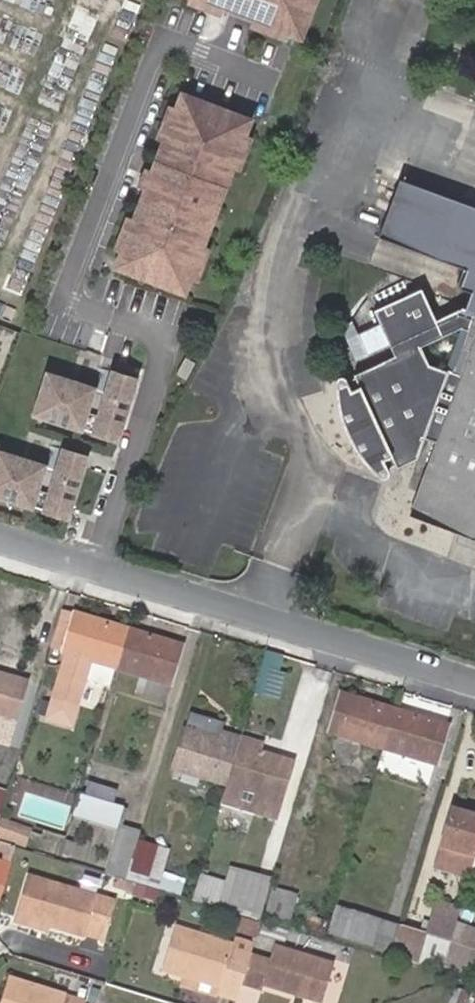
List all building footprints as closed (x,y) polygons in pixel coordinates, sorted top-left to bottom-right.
[(308,38),(321,0),(193,0),(308,38)] [(257,129),(263,114),(188,85),(181,102),(175,100),(161,137),(167,139),(157,165),(151,164),(143,185),(149,187),(138,216),(131,213),(119,246),(128,249),(121,267),(194,294),(200,280),(207,282),(221,245),(215,242),(244,167),(249,169),(263,132),(257,129)] [(346,451),(353,458),(360,463),(368,468),(376,471),(385,474),(387,474),(389,473),(391,472),(392,470),(392,469),(421,457),(429,436),(438,440),(411,513),(441,524),(439,530),(445,543),(457,538),(459,531),(474,537),(474,201),(404,174),(382,234),(469,267),(462,285),(473,290),(441,316),(425,285),(376,307),(381,320),(347,336),(357,357),(392,342),(397,352),(357,371),(348,375),(347,374),(346,373),(344,372),(341,372),(338,373),(334,381),(332,390),(330,399),(330,409),(331,418),(333,427),(336,435),(341,443),(346,451)] [(146,371),(116,363),(95,433),(125,441),(146,371)] [(105,381),(52,365),(37,413),(90,429),(105,381)] [(98,450),(66,440),(44,508),(75,518),(77,512),(90,516),(103,476),(91,472),(98,450)] [(1,442),(0,445),(0,494),(41,507),(56,459),(1,442)] [(64,651),(75,614),(61,610),(49,647),(64,651)] [(115,668),(126,630),(75,614),(64,651),(68,653),(55,697),(49,716),(69,723),(71,723),(77,705),(90,660),(115,668)] [(180,646),(126,630),(115,668),(146,677),(162,682),(169,684),(180,646)] [(267,650),(259,692),(281,696),(288,654),(267,650)] [(0,676),(0,743),(6,744),(24,683),(0,676)] [(162,682),(146,677),(141,694),(157,699),(162,682)] [(91,679),(82,705),(92,708),(101,683),(91,679)] [(381,747),(393,709),(340,693),(328,731),(381,747)] [(446,725),(393,709),(381,747),(434,763),(446,725)] [(225,784),(237,746),(184,730),(172,769),(225,784)] [(291,762),(237,746),(225,784),(220,802),(274,818),(279,801),(291,762)] [(82,806),(76,804),(70,822),(112,834),(117,815),(109,813),(113,799),(85,791),(82,806)] [(474,854),(474,816),(451,809),(440,848),(474,858),(474,854)] [(33,845),(55,852),(57,842),(36,835),(33,845)] [(124,882),(137,841),(115,836),(103,875),(124,882)] [(156,847),(137,841),(124,882),(139,886),(144,887),(156,847)] [(267,887),(271,875),(251,869),(233,864),(221,904),(231,907),(259,915),(266,893),(267,887)] [(11,870),(0,867),(0,907),(2,907),(11,870)] [(44,932),(46,926),(78,937),(80,933),(99,938),(109,905),(91,899),(27,879),(13,922),(44,932)] [(267,887),(266,893),(257,921),(286,930),(297,895),(267,887)] [(454,926),(459,908),(434,900),(426,932),(399,924),(390,954),(388,961),(439,976),(442,965),(454,926)] [(399,924),(334,905),(324,942),(388,961),(390,954),(399,924)] [(454,926),(442,965),(474,975),(474,932),(454,926)] [(236,1002),(237,1002),(241,987),(249,963),(228,956),(230,948),(173,931),(160,973),(219,991),(218,997),(236,1002)] [(241,987),(261,993),(263,988),(308,1002),(322,1002),(334,967),(274,948),(269,964),(250,958),(249,963),(241,987)] [(6,984),(0,1002),(64,1002),(6,984)]
